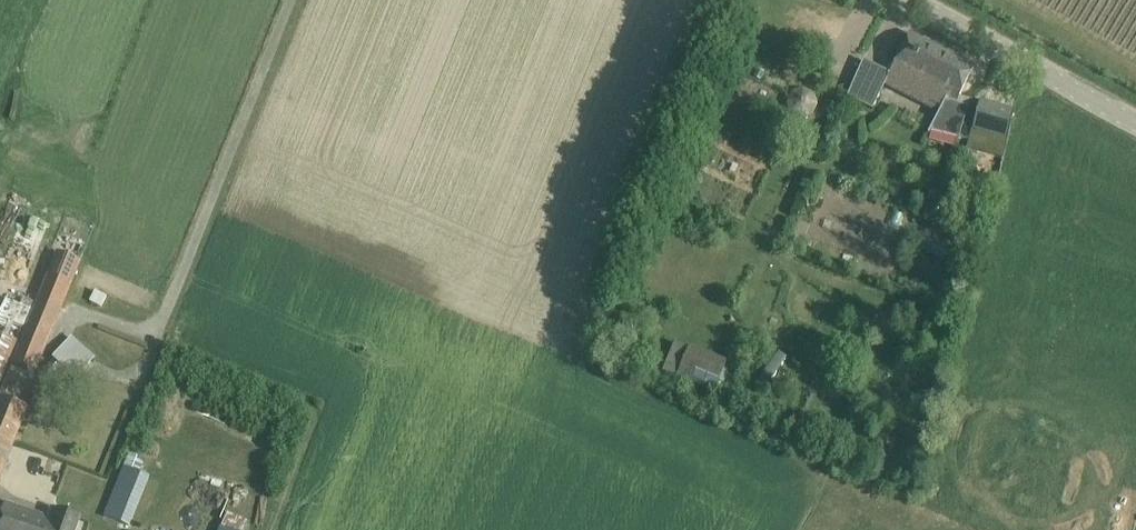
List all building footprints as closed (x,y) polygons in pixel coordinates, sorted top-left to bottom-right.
[(863,61),(853,80),(845,95),(873,109),(885,86),(934,111),(925,129),(966,140),(965,149),(1000,159),(1013,113),(958,97),(973,68),(910,36),(890,74),(863,61)] [(791,102),(815,102),(814,92),(791,92),(791,102)] [(24,210),(2,274),(24,281),(46,218),(24,210)] [(57,252),(26,327),(42,333),(50,337),(81,262),(57,252)] [(26,327),(12,361),(27,368),(42,333),(26,327)] [(675,378),(714,395),(728,362),(689,345),(675,378)] [(62,348),(52,358),(76,379),(85,369),(62,348)] [(27,408),(0,397),(0,478),(27,408)] [(124,466),(104,516),(129,526),(149,476),(124,466)] [(41,515),(6,502),(0,518),(0,529),(36,529),(41,515)] [(41,515),(36,529),(76,529),(80,518),(52,509),(49,518),(41,515)] [(246,517),(222,511),(217,529),(243,529),(246,517)]
